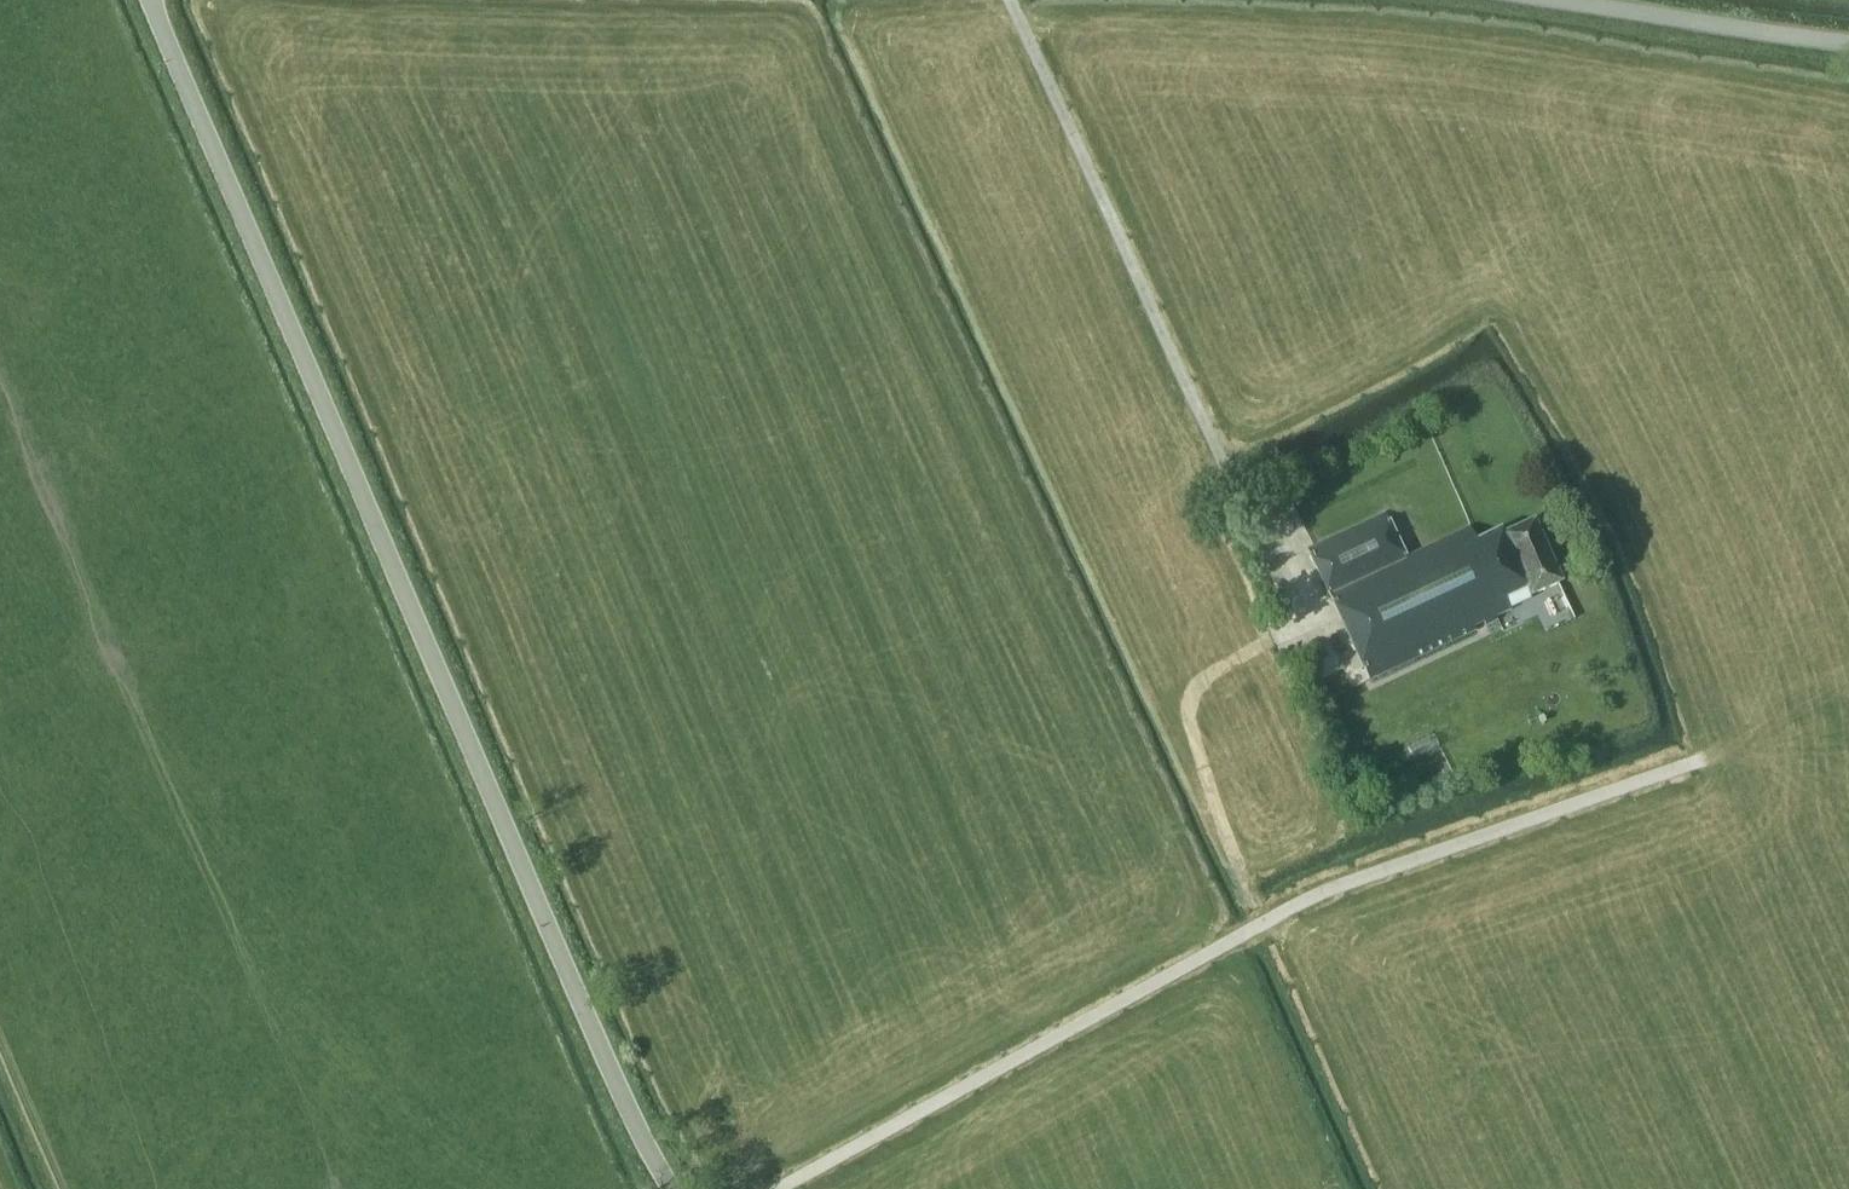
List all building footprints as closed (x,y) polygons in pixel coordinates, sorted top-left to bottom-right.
[(1386,514),(1309,550),(1369,680),(1473,632),(1470,625),(1483,619),(1486,626),(1499,620),(1497,616),(1511,610),(1509,606),(1561,582),(1533,520),(1502,534),(1501,531),(1477,542),(1470,529),(1407,558),(1386,514)]
